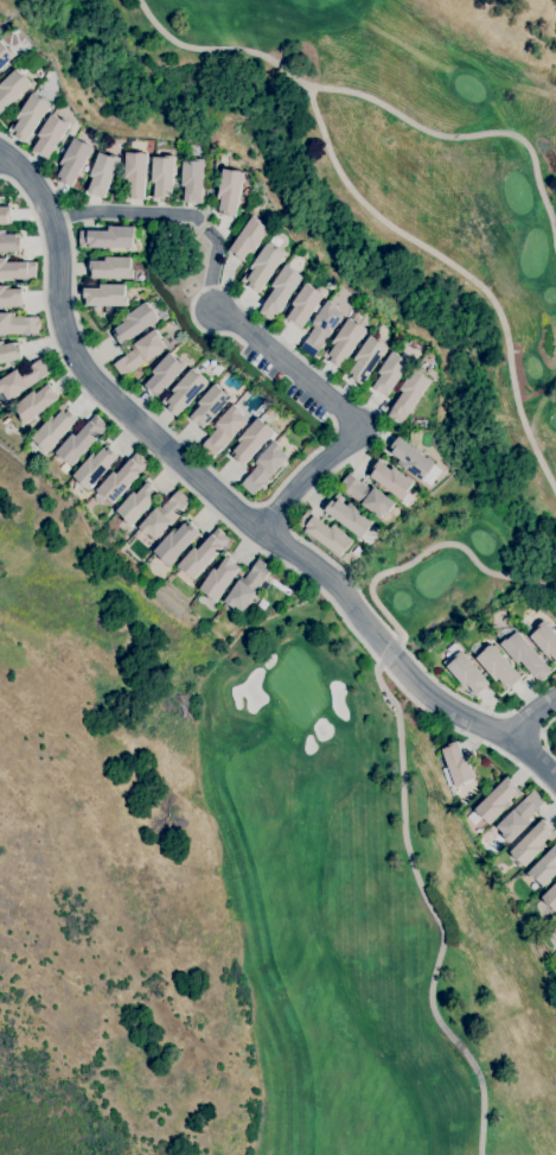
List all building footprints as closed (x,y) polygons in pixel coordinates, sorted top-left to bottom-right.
[(17,55),(0,70),(0,40),(7,49),(9,47),(17,55)] [(31,84),(0,113),(0,84),(17,69),(31,84)] [(26,142),(8,131),(13,123),(17,126),(19,120),(17,119),(33,93),(44,100),(45,100),(49,102),(47,102),(51,104),(26,142)] [(49,158),(41,153),(40,156),(33,151),(41,138),(38,135),(51,114),(62,120),(63,119),(70,123),(49,158)] [(71,186),(60,180),(63,178),(58,176),(63,166),(59,164),(75,138),(83,142),(83,141),(91,145),(90,146),(94,147),(71,186)] [(104,196),(97,193),(96,196),(88,192),(94,177),(90,176),(100,152),(110,157),(110,154),(120,158),(104,196)] [(143,199),(122,197),(123,191),(127,191),(128,183),(123,183),(126,152),(138,153),(138,152),(145,153),(145,154),(147,154),(143,199)] [(172,197),(165,197),(164,198),(154,197),(155,182),(152,182),(153,157),(165,158),(165,156),(174,157),(172,197)] [(202,202),(193,201),(193,202),(184,202),(185,186),(181,185),(183,160),(194,161),(194,159),(204,159),(202,202)] [(85,178),(79,176),(82,169),(88,171),(85,178)] [(235,216),(218,214),(222,199),(217,198),(223,169),(234,171),(235,170),(241,171),(241,172),(243,172),(235,216)] [(7,224),(0,224),(0,207),(11,207),(11,221),(7,221),(7,224)] [(243,261),(229,252),(239,234),(234,230),(244,215),(250,218),(253,216),(260,221),(258,223),(269,229),(255,250),(251,248),(243,261)] [(132,248),(79,247),(79,230),(109,230),(109,226),(135,227),(135,237),(132,237),(132,248)] [(20,252),(0,252),(0,230),(6,230),(6,235),(20,235),(20,240),(19,240),(20,252)] [(258,293),(241,280),(247,273),(250,275),(254,271),(250,268),(267,243),(277,250),(279,248),(287,253),(258,293)] [(133,279),(91,278),(92,271),(90,271),(90,261),(106,261),(106,256),(130,258),(130,269),(133,269),(133,279)] [(36,278),(0,279),(0,258),(6,258),(6,262),(36,261),(36,278)] [(273,322),(258,312),(275,288),(271,285),(287,265),(296,272),(296,273),(303,278),(273,322)] [(300,328),(287,318),(295,306),(292,304),(306,283),(315,290),(318,287),(325,293),(300,328)] [(127,306),(87,305),(87,298),(84,298),(84,287),(100,288),(100,284),(126,285),(126,297),(128,297),(127,306)] [(19,305),(0,306),(0,285),(6,285),(6,290),(21,288),(21,305),(19,305)] [(314,357),(300,348),(314,326),(311,324),(328,300),(337,306),(335,309),(344,313),(314,357)] [(122,345),(114,335),(117,332),(115,329),(123,323),(121,319),(146,302),(151,309),(152,309),(156,316),(158,319),(122,345)] [(39,334),(0,334),(0,313),(13,313),(13,317),(39,317),(39,334)] [(340,368),(322,355),(327,348),(331,350),(334,345),(332,343),(349,318),(358,325),(359,324),(365,328),(364,329),(366,331),(340,368)] [(122,377),(113,364),(134,349),(130,347),(154,329),(161,338),(160,339),(165,347),(122,377)] [(362,385),(347,375),(356,363),(353,361),(370,336),(378,342),(379,341),(385,345),(388,348),(362,385)] [(23,358),(0,364),(0,341),(2,341),(4,345),(18,342),(23,358)] [(386,396),(372,387),(382,374),(378,372),(392,351),(402,357),(403,356),(411,361),(386,396)] [(158,398),(145,386),(155,374),(152,372),(170,353),(178,361),(180,360),(186,366),(158,398)] [(185,363),(179,358),(184,354),(190,358),(185,363)] [(2,392),(0,393),(0,380),(20,368),(21,372),(43,357),(51,372),(39,379),(39,380),(8,400),(2,392)] [(177,417),(167,407),(171,404),(167,401),(174,393),(172,391),(192,368),(200,376),(202,375),(207,380),(206,381),(207,382),(177,417)] [(401,425),(386,415),(404,392),(400,389),(415,368),(426,375),(424,376),(432,381),(401,425)] [(203,429),(190,417),(200,406),(198,402),(215,383),(224,392),(225,391),(232,396),(203,429)] [(25,425),(19,418),(21,415),(14,407),(33,391),(36,394),(49,385),(59,398),(25,425)] [(47,452),(32,438),(52,415),(55,418),(59,413),(56,411),(62,404),(78,419),(47,452)] [(212,459),(199,448),(217,429),(213,426),(234,404),(242,412),(241,413),(248,420),(212,459)] [(71,467),(66,461),(65,462),(55,452),(72,433),(76,437),(95,414),(108,426),(71,467)] [(243,465),(235,457),(237,453),(234,451),(241,443),(237,440),(258,418),(267,426),(267,425),(273,430),(271,431),(274,432),(243,465)] [(421,481),(397,463),(400,459),(391,453),(394,450),(391,448),(398,437),(427,458),(433,462),(432,462),(434,464),(421,481)] [(253,495),(241,484),(257,465),(255,463),(274,440),(285,450),(282,451),(288,456),(253,495)] [(89,490),(87,488),(85,489),(78,483),(79,482),(72,476),(92,453),(96,456),(102,448),(103,449),(107,445),(119,456),(89,490)] [(113,503),(107,499),(106,499),(96,490),(114,471),(117,474),(136,452),(148,464),(113,503)] [(402,501),(370,476),(375,470),(372,469),(378,461),(391,470),(394,467),(407,477),(408,476),(413,480),(411,481),(413,482),(405,491),(408,494),(402,501)] [(381,519),(377,516),(377,518),(371,513),(372,512),(339,487),(349,474),(360,483),(362,482),(370,488),(372,486),(395,503),(388,512),(386,510),(381,519)] [(130,527),(123,520),(126,519),(116,510),(134,491),(136,494),(147,483),(160,494),(130,527)] [(155,540),(148,534),(147,535),(139,527),(158,506),(161,508),(167,501),(168,501),(178,490),(190,501),(155,540)] [(360,538),(325,510),(338,493),(345,499),(343,502),(347,506),(350,502),(373,521),(368,528),(369,528),(363,537),(363,535),(360,538)] [(339,557),(305,531),(306,529),(298,523),(307,510),(326,525),(327,525),(331,527),(333,525),(353,540),(346,551),(345,550),(339,557)] [(168,565),(166,563),(166,564),(160,558),(153,551),(174,528),(177,531),(184,523),(187,526),(190,523),(199,532),(168,565)] [(193,579),(187,573),(186,575),(177,566),(194,547),(198,550),(217,528),(230,540),(193,579)] [(216,603),(207,597),(209,596),(199,589),(213,569),(217,571),(226,557),(234,563),(232,565),(238,569),(216,603)] [(243,611),(235,605),(234,608),(224,601),(241,577),(244,579),(258,559),(273,569),(243,611)] [(544,621),(555,635),(555,662),(549,653),(545,656),(536,645),(535,645),(529,639),(530,639),(529,636),(538,629),(537,627),(544,621)] [(539,683),(520,661),(517,664),(500,643),(506,639),(507,640),(517,632),(551,672),(539,683)] [(477,696),(468,686),(466,688),(464,686),(443,662),(453,654),(448,649),(456,642),(462,649),(461,651),(488,681),(486,684),(488,685),(477,696)] [(505,686),(499,679),(496,681),(475,658),(485,649),(490,646),(492,645),(520,678),(511,686),(509,684),(505,686)] [(455,787),(441,747),(458,741),(462,756),(467,754),(469,759),(467,760),(471,769),(472,768),(475,775),(473,776),(473,778),(462,781),(464,785),(455,787)] [(474,825),(467,817),(474,810),(506,778),(522,793),(516,799),(512,795),(507,800),(511,802),(488,824),(482,818),(474,825)] [(510,843),(501,834),(503,833),(497,826),(533,789),(545,802),(528,819),(530,823),(510,843)] [(542,819),(555,833),(555,835),(550,840),(548,838),(543,843),(547,845),(524,867),(509,851),(542,819)] [(526,872),(555,844),(555,874),(543,887),(536,878),(533,880),(526,872)] [(541,897),(555,883),(555,913),(550,906),(549,907),(543,900),(544,900),(541,897)]
